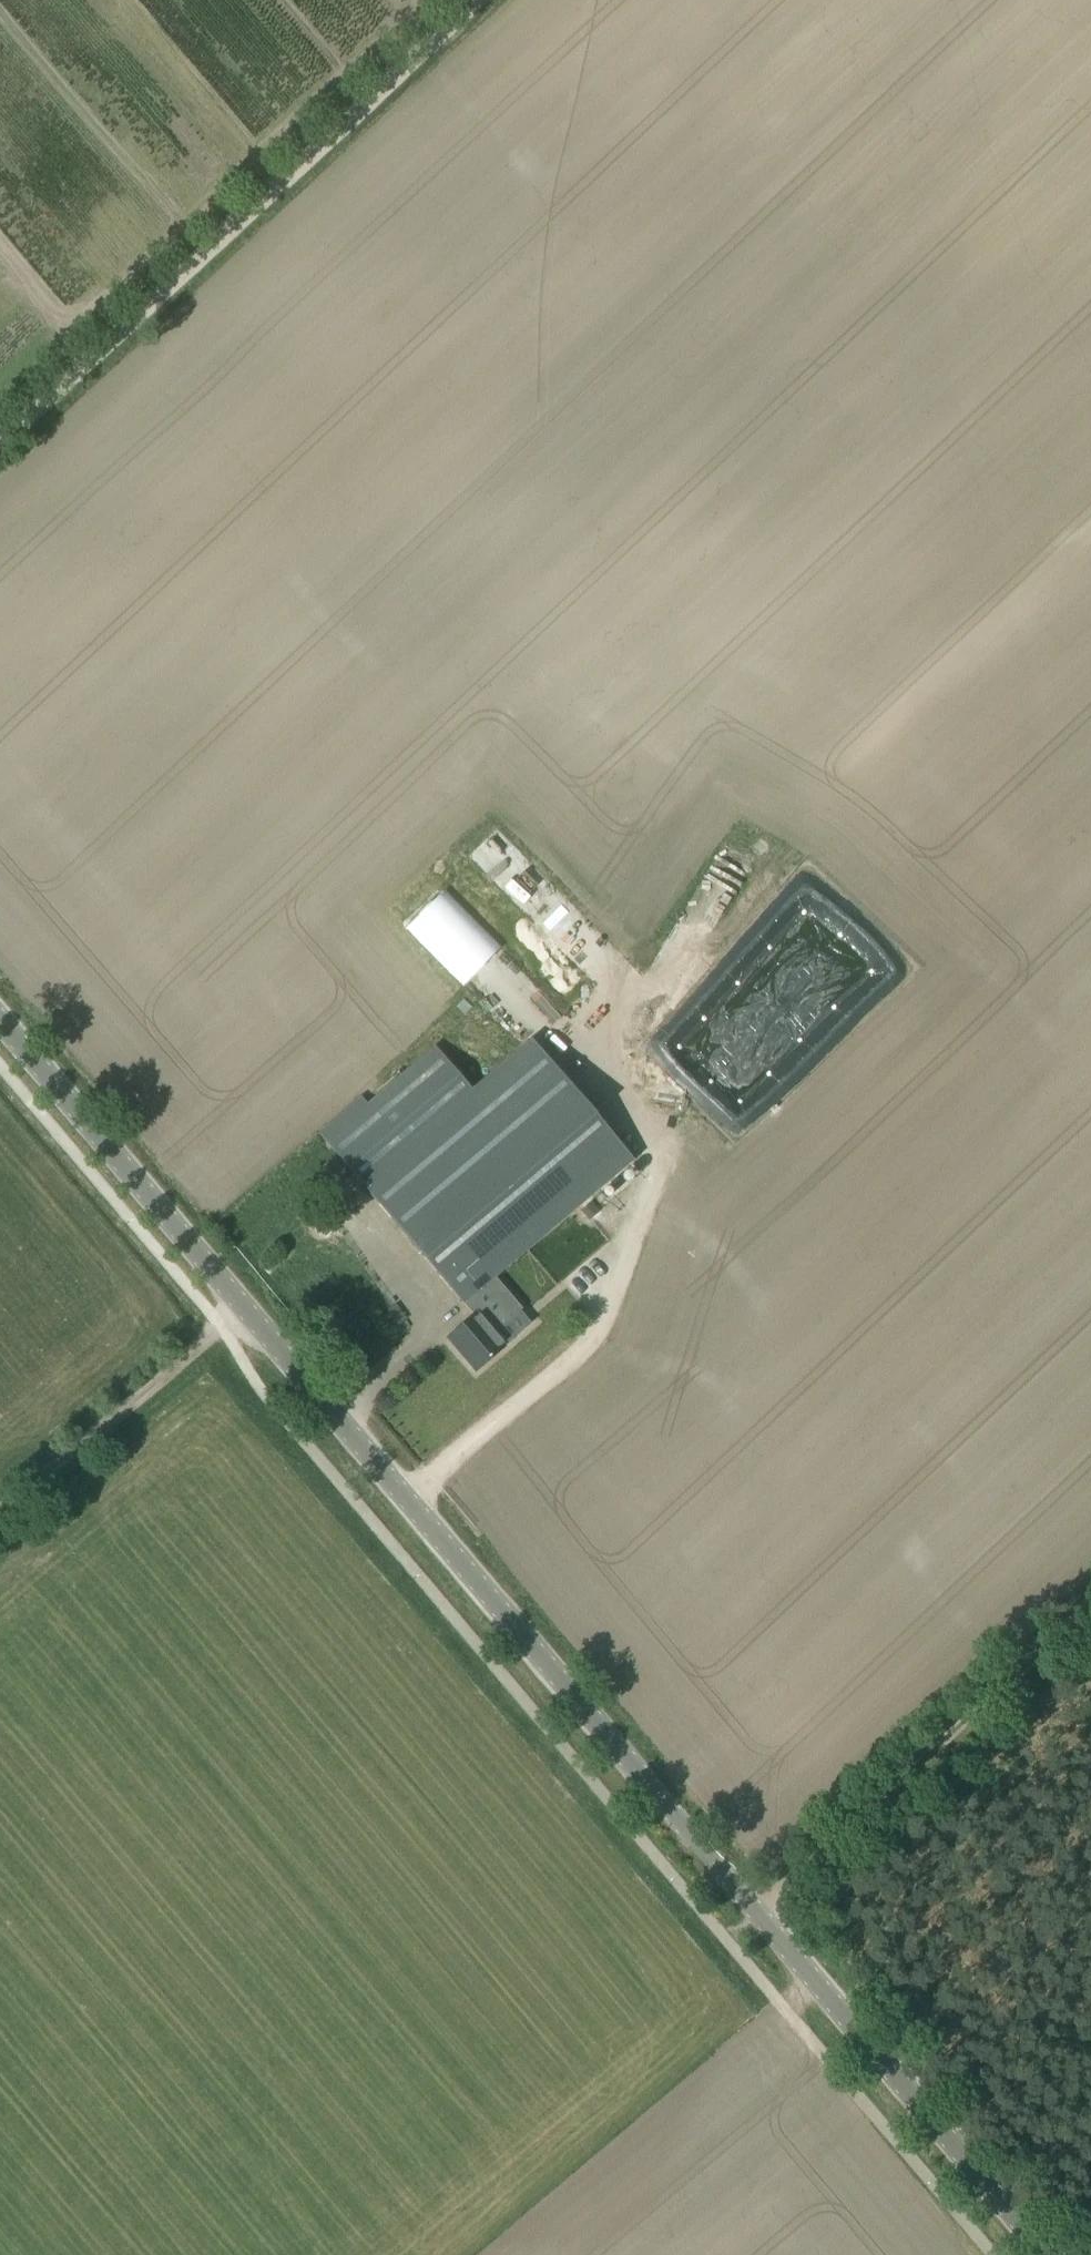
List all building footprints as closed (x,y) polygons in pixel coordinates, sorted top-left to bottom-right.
[(720,852),(675,951),(696,961),(741,861),(720,852)] [(649,1054),(649,1056),(649,1058),(649,1059),(650,1061),(650,1063),(651,1065),(651,1066),(652,1068),(653,1070),(653,1071),(654,1073),(655,1074),(656,1076),(657,1077),(658,1079),(660,1080),(661,1081),(662,1082),(664,1083),(665,1085),(667,1085),(668,1086),(670,1087),(672,1088),(673,1089),(675,1089),(677,1090),(678,1090),(680,1090),(682,1090),(684,1091),(686,1091),(687,1091),(689,1090),(691,1090),(693,1090),(694,1090),(696,1089),(698,1088),(699,1088),(701,1087),(703,1086),(704,1085),(706,1084),(707,1083),(709,1082),(710,1081),(711,1080),(712,1078),(714,1077),(715,1076),(716,1074),(717,1073),(718,1071),(718,1069),(719,1068),(720,1066),(720,1064),(721,1063),(721,1061),(721,1059),(721,1057),(722,1056),(722,1054),(721,1052),(721,1050),(721,1048),(721,1047),(720,1045),(720,1043),(719,1042),(718,1040),(717,1038),(717,1037),(716,1035),(715,1034),(713,1032),(712,1031),(711,1030),(710,1028),(708,1027),(707,1026),(706,1025),(704,1024),(702,1023),(701,1022),(699,1022),(698,1021),(696,1020),(694,1020),(692,1020),(691,1019),(689,1019),(687,1019),(685,1019),(683,1019),(682,1019),(680,1019),(678,1020),(676,1020),(675,1021),(673,1021),(671,1022),(670,1023),(668,1023),(666,1024),(665,1025),(663,1026),(662,1027),(661,1029),(659,1030),(658,1031),(657,1033),(656,1034),(655,1035),(654,1037),(653,1039),(652,1040),(652,1042),(651,1043),(651,1045),(650,1047),(650,1049),(649,1050),(649,1052),(649,1054)] [(362,1098),(319,1134),(361,1183),(463,1304),(464,1303),(494,1278),(495,1276),(633,1160),(531,1039),(472,1089),(437,1047),(368,1105),(362,1098)] [(591,1202),(581,1210),(589,1219),(599,1211),(591,1202)] [(474,1315),(449,1337),(476,1368),(493,1354),(502,1346),(492,1334),(522,1309),(495,1276),(494,1278),(464,1303),(474,1315)]
